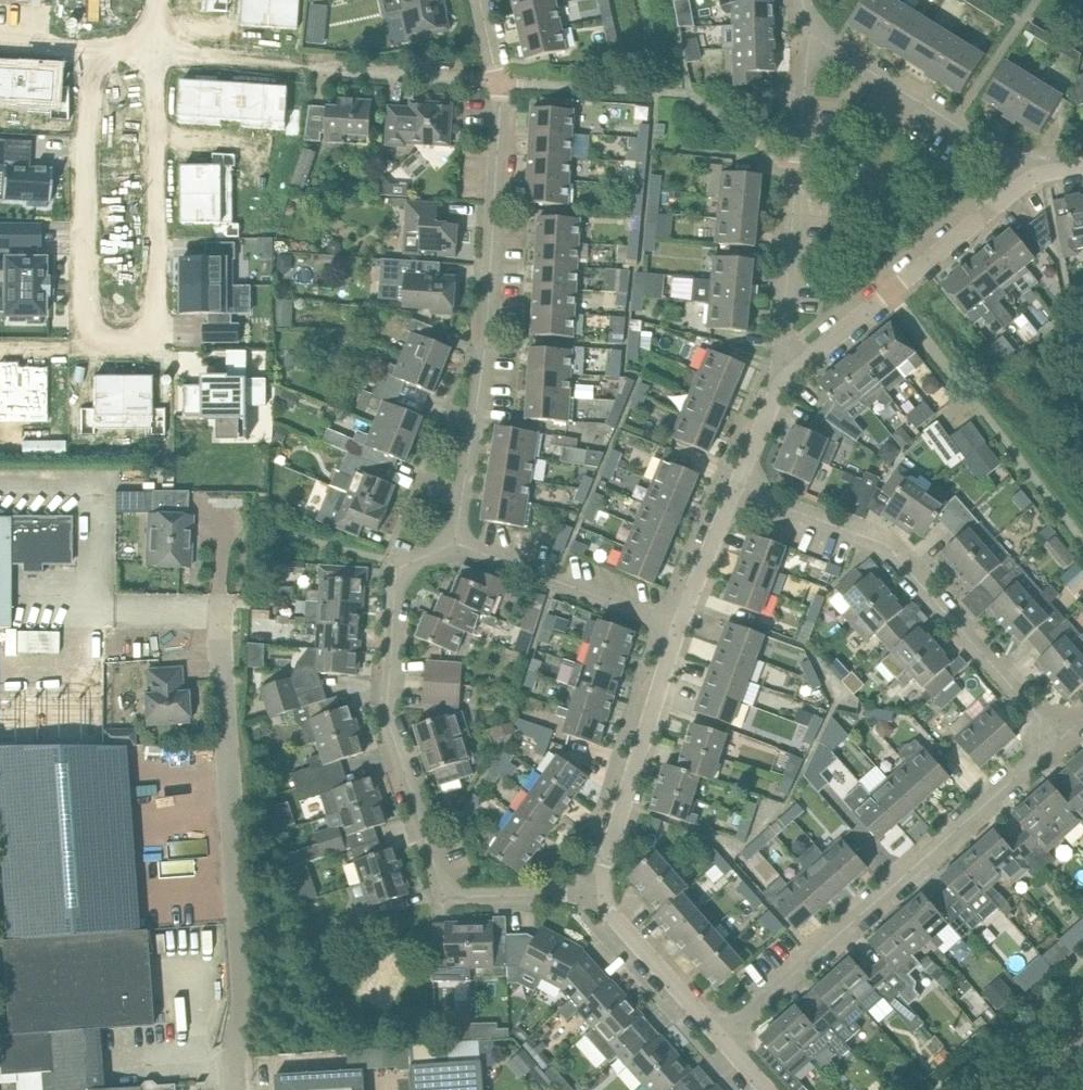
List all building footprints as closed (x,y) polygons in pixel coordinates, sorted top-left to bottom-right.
[(202,11),(229,12),(230,0),(203,0),(202,11)] [(241,26),(270,28),(272,0),(242,0),(241,26)] [(270,28),(299,30),(301,0),(272,0),(270,28)] [(385,17),(401,13),(406,36),(446,27),(443,12),(447,11),(444,0),(381,0),(385,17)] [(557,3),(556,0),(513,0),(516,12),(557,3)] [(601,8),(611,6),(609,0),(600,0),(601,8)] [(722,2),(723,9),(727,13),(733,13),(733,25),(774,24),(774,0),(721,0),(722,2)] [(962,93),(985,57),(894,0),(866,0),(851,24),(873,38),(871,41),(883,48),(885,45),(928,72),(926,75),(938,82),(940,79),(962,93)] [(521,35),(562,26),(557,3),(516,12),(521,35)] [(328,43),(330,4),(309,4),(308,42),(328,43)] [(1044,30),(1031,23),(1019,42),(1028,47),(1035,36),(1039,39),(1044,30)] [(774,24),(733,25),(734,48),(775,47),(774,24)] [(562,26),(521,35),(526,59),(567,50),(562,26)] [(618,39),(615,26),(606,28),(609,41),(618,39)] [(1051,46),(1056,38),(1044,30),(1039,39),(1051,46)] [(685,52),(698,49),(696,38),(683,40),(685,52)] [(1064,54),(1069,46),(1056,38),(1051,46),(1064,54)] [(1069,46),(1064,54),(1080,64),(1082,53),(1069,46)] [(775,47),(734,48),(734,51),(735,64),(736,86),(762,85),(761,72),(776,71),(775,47)] [(685,52),(687,62),(701,60),(698,49),(685,52)] [(1063,98),(1007,62),(984,99),(1006,113),(1005,116),(1016,123),(1018,120),(1041,134),(1063,98)] [(11,100),(13,69),(0,68),(0,99),(11,100)] [(13,69),(11,100),(28,101),(28,111),(49,113),(49,119),(69,121),(69,86),(53,85),(54,72),(13,69)] [(1077,75),(1075,89),(1074,106),(1082,104),(1082,74),(1077,75)] [(181,80),(178,118),(201,119),(204,81),(181,80)] [(204,81),(201,119),(222,121),(225,83),(204,81)] [(225,83),(222,121),(243,122),(245,84),(225,83)] [(245,84),(243,122),(264,123),(266,85),(245,84)] [(266,85),(264,123),(286,125),(285,135),(300,136),(301,109),(288,108),(290,87),(266,85)] [(327,130),(326,142),(345,143),(346,134),(370,136),(371,123),(372,101),(340,99),(340,102),(339,108),(330,107),(328,107),(327,130)] [(434,142),(434,144),(450,145),(451,129),(449,129),(450,106),(413,104),(413,111),(407,111),(407,108),(389,106),(387,145),(406,146),(406,140),(434,142)] [(531,132),(573,134),(574,110),(533,107),(531,132)] [(641,124),(639,137),(649,138),(650,125),(641,124)] [(322,141),(323,130),(307,129),(306,140),(322,141)] [(530,155),(572,157),(573,134),(531,132),(530,155)] [(187,135),(187,144),(200,145),(200,136),(187,135)] [(649,138),(639,137),(629,136),(628,149),(638,150),(638,151),(648,152),(649,138)] [(208,137),(208,145),(221,146),(221,137),(208,137)] [(221,137),(221,146),(234,147),(234,138),(221,137)] [(3,170),(2,199),(2,200),(4,200),(4,199),(18,200),(27,200),(26,206),(28,206),(47,207),(47,203),(47,202),(48,202),(48,203),(50,203),(52,168),(50,168),(50,169),(30,168),(31,141),(0,139),(0,170),(3,170)] [(249,146),(249,154),(262,155),(262,147),(249,146)] [(293,186),(303,190),(316,152),(305,149),(293,186)] [(212,166),(181,166),(182,195),(234,195),(234,167),(237,167),(237,154),(212,152),(212,166)] [(529,178),(570,181),(572,157),(530,155),(529,178)] [(636,171),(635,184),(645,185),(646,171),(636,171)] [(723,171),(721,195),(760,199),(762,175),(723,171)] [(652,175),(651,189),(660,190),(662,176),(655,175),(652,175)] [(527,202),(529,202),(569,205),(570,181),(529,178),(527,202)] [(645,185),(635,184),(634,198),(643,198),(645,185)] [(660,190),(651,189),(650,203),(659,204),(660,190)] [(234,195),(182,195),(182,224),(186,224),(214,224),(214,237),(241,237),(241,222),(234,222),(234,195)] [(758,222),(760,199),(721,195),(719,219),(758,222)] [(1057,217),(1061,239),(1063,245),(1064,257),(1080,254),(1079,248),(1082,247),(1082,195),(1067,198),(1070,215),(1057,217)] [(442,203),(421,202),(408,201),(408,199),(392,198),(392,206),(407,207),(406,235),(421,236),(420,250),(439,251),(439,255),(457,256),(458,225),(441,224),(442,203)] [(1045,212),(1027,227),(1045,249),(1053,243),(1047,211),(1045,212)] [(538,240),(579,243),(581,219),(539,216),(538,240)] [(756,247),(758,222),(719,219),(716,243),(756,247)] [(648,222),(646,236),(656,237),(657,223),(648,222)] [(5,281),(5,286),(5,312),(5,315),(9,315),(9,319),(9,321),(25,321),(25,319),(25,315),(44,316),(44,295),(48,295),(48,294),(48,293),(48,282),(48,280),(48,279),(44,279),(44,259),(38,259),(38,248),(38,246),(28,245),(19,245),(19,243),(19,225),(0,225),(0,247),(9,247),(9,259),(5,259),(5,262),(0,262),(0,281),(5,281)] [(1035,258),(1045,249),(1027,227),(1017,235),(1012,229),(999,240),(997,238),(992,241),(1031,288),(1039,282),(1026,266),(1036,258),(1035,258)] [(631,232),(629,246),(639,246),(640,233),(631,232)] [(656,237),(646,236),(645,250),(655,251),(656,237)] [(246,240),(245,281),(274,281),(275,241),(246,240)] [(536,264),(578,266),(579,243),(538,240),(536,264)] [(1023,295),(1031,288),(992,241),(988,245),(990,247),(977,258),(1006,294),(1007,293),(1004,289),(1012,282),(1023,295)] [(321,242),(320,257),(343,258),(345,243),(321,242)] [(207,258),(182,258),(182,285),(234,285),(234,265),(234,259),(236,259),(236,243),(207,243),(207,258)] [(629,246),(628,259),(638,260),(639,246),(629,246)] [(713,280),(752,284),(755,259),(715,256),(713,280)] [(962,266),(958,269),(997,317),(1005,327),(1011,322),(1011,317),(998,301),(1006,294),(977,258),(964,268),(962,266)] [(432,307),(432,312),(453,313),(455,278),(416,276),(417,261),(382,259),(380,284),(406,286),(405,305),(432,307)] [(535,287),(577,290),(578,266),(536,264),(535,287)] [(989,323),(997,317),(958,269),(954,273),(956,275),(942,286),(974,324),(983,316),(989,323)] [(628,293),(629,279),(620,278),(618,292),(628,293)] [(711,303),(750,307),(752,284),(713,280),(711,303)] [(644,297),(645,283),(636,282),(634,296),(644,297)] [(234,285),(182,285),(182,309),(182,314),(206,314),(209,314),(209,315),(209,321),(209,324),(205,324),(204,324),(204,342),(240,342),(240,324),(233,324),(233,314),(234,314),(234,286),(234,285)] [(534,310),(575,313),(577,290),(535,287),(534,310)] [(627,306),(628,293),(618,292),(617,305),(627,306)] [(642,311),(644,297),(634,296),(633,310),(642,311)] [(708,327),(726,329),(748,331),(750,307),(711,303),(708,327)] [(532,335),(554,336),(574,337),(575,313),(534,310),(532,335)] [(610,328),(615,329),(614,342),(623,343),(626,317),(611,315),(610,328)] [(412,332),(403,354),(443,370),(452,348),(432,340),(437,328),(417,320),(412,318),(407,330),(412,332)] [(893,323),(874,338),(906,377),(915,369),(924,362),(893,323)] [(631,331),(630,345),(639,346),(640,332),(632,331),(631,331)] [(862,353),(858,357),(888,392),(896,385),(906,377),(874,338),(860,350),(862,353)] [(639,346),(630,345),(627,347),(628,359),(638,360),(639,346)] [(532,348),(530,371),(572,374),(573,350),(553,349),(532,348)] [(621,364),(623,350),(613,349),(612,363),(621,364)] [(700,371),(737,387),(746,364),(710,349),(700,371)] [(386,361),(377,383),(401,393),(406,381),(434,393),(443,370),(403,354),(398,366),(386,361)] [(852,356),(838,367),(862,398),(863,397),(870,407),(880,398),(880,399),(881,398),(887,406),(894,399),(888,392),(858,357),(855,360),(852,356)] [(48,415),(48,366),(19,366),(19,362),(0,362),(0,415),(48,415)] [(834,371),(819,383),(831,398),(819,414),(845,432),(857,441),(863,433),(844,412),(862,398),(838,367),(837,368),(840,372),(836,374),(834,371)] [(530,371),(529,395),(570,397),(572,374),(530,371)] [(691,393),(727,408),(737,387),(700,371),(691,393)] [(202,385),(182,385),(182,415),(202,415),(202,419),(216,419),(240,419),(243,419),(247,419),(247,405),(266,405),(266,379),(248,379),(248,375),(232,375),(232,378),(230,378),(230,375),(228,375),(202,375),(202,385)] [(93,408),(80,408),(80,411),(80,414),(80,435),(95,435),(95,428),(122,428),(122,376),(93,376),(93,380),(93,408)] [(122,376),(122,428),(150,428),(150,435),(165,435),(165,408),(163,408),(152,408),(152,376),(122,376)] [(627,376),(622,388),(630,392),(635,380),(627,376)] [(636,395),(645,399),(650,386),(642,382),(636,395)] [(380,411),(375,423),(415,439),(424,417),(396,405),(401,393),(377,383),(372,396),(364,393),(360,403),(380,411)] [(622,388),(614,406),(623,409),(630,392),(622,388)] [(682,415),(718,430),(727,408),(691,393),(682,415)] [(529,404),(527,419),(573,424),(575,397),(570,397),(529,395),(529,404)] [(645,399),(636,395),(631,408),(640,412),(645,399)] [(616,427),(623,409),(614,406),(607,424),(616,427)] [(916,408),(907,416),(917,429),(926,421),(916,408)] [(793,430),(785,446),(820,462),(831,466),(840,444),(837,442),(845,432),(819,414),(808,430),(798,426),(796,431),(793,430)] [(673,437),(689,444),(709,452),(718,430),(682,415),(673,437)] [(938,421),(924,431),(934,444),(948,434),(938,421)] [(961,429),(976,449),(987,442),(972,421),(961,429)] [(358,430),(355,439),(346,436),(341,450),(348,452),(368,460),(373,448),(406,462),(415,439),(375,423),(370,435),(358,430)] [(495,442),(494,451),(535,457),(540,458),(544,434),(498,426),(495,442)] [(961,429),(950,437),(965,457),(976,449),(961,429)] [(907,432),(903,435),(900,431),(895,436),(904,446),(912,439),(907,432)] [(562,455),(561,461),(598,468),(606,451),(577,447),(579,439),(565,437),(562,453),(562,455)] [(785,446),(776,469),(788,474),(784,483),(807,493),(815,473),(819,464),(820,462),(785,446)] [(617,466),(622,453),(613,449),(608,462),(617,466)] [(494,451),(491,473),(532,480),(535,457),(494,451)] [(352,479),(347,492),(387,508),(396,486),(363,472),(368,460),(348,452),(339,473),(352,479)] [(654,481),(690,497),(700,474),(663,459),(654,481)] [(617,466),(608,462),(602,475),(611,479),(617,466)] [(893,498),(883,514),(902,528),(928,490),(933,483),(921,475),(918,479),(900,467),(883,491),(893,498)] [(844,510),(846,511),(864,517),(881,478),(867,472),(864,480),(858,477),(844,510)] [(491,473),(487,496),(528,502),(532,480),(491,473)] [(585,476),(579,489),(588,493),(594,478),(585,475),(585,476)] [(654,481),(645,503),(681,518),(690,497),(654,481)] [(579,489),(575,500),(584,503),(588,493),(579,489)] [(928,490),(902,528),(911,534),(914,530),(925,537),(938,518),(949,530),(970,511),(956,496),(948,504),(928,490)] [(378,531),(387,508),(347,492),(333,526),(359,537),(364,525),(378,531)] [(590,505),(599,509),(604,496),(595,492),(590,505)] [(486,505),(483,520),(529,527),(533,503),(528,502),(487,496),(486,505)] [(681,518),(645,503),(636,525),(672,540),(681,518)] [(599,509),(590,505),(584,518),(593,522),(599,509)] [(957,539),(940,555),(943,560),(945,558),(957,572),(986,547),(995,539),(996,538),(996,537),(981,520),(980,522),(974,515),(971,512),(970,511),(949,530),(957,539)] [(148,513),(147,543),(146,565),(190,567),(193,515),(148,513)] [(9,628),(10,563),(24,563),(24,572),(22,572),(22,573),(42,573),(42,572),(41,572),(41,563),(70,563),(71,517),(0,517),(0,628),(9,628)] [(563,529),(560,536),(568,540),(571,532),(573,527),(565,524),(563,529)] [(636,525),(627,546),(663,562),(672,540),(636,525)] [(750,533),(742,556),(778,569),(787,547),(750,533)] [(565,547),(568,540),(560,536),(559,537),(554,549),(562,552),(563,553),(565,547)] [(986,547),(957,572),(969,586),(968,587),(972,591),(980,584),(988,593),(1010,574),(1002,565),(1011,556),(1012,555),(1002,544),(996,538),(995,539),(986,547)] [(571,549),(572,550),(584,555),(588,546),(575,541),(571,549)] [(617,569),(654,584),(663,562),(627,546),(617,569)] [(742,556),(733,578),(770,591),(778,569),(742,556)] [(843,568),(829,562),(826,571),(839,576),(843,568)] [(308,590),(307,600),(320,601),(364,604),(365,593),(362,593),(363,580),(350,579),(351,566),(320,564),(319,578),(322,578),(321,590),(308,590)] [(996,602),(987,609),(991,614),(993,612),(1005,626),(1044,591),(1020,564),(1010,574),(988,593),(996,602)] [(841,583),(836,588),(840,592),(853,607),(843,616),(851,624),(889,590),(877,577),(879,575),(875,571),(866,579),(858,569),(854,572),(841,583)] [(452,599),(451,600),(490,615),(499,593),(504,595),(509,582),(483,572),(478,584),(460,577),(452,599)] [(770,591),(733,578),(725,600),(762,614),(770,591)] [(1044,591),(1005,626),(1017,640),(1016,641),(1019,645),(1028,638),(1036,647),(1068,618),(1053,601),(1062,592),(1053,583),(1052,584),(1044,591)] [(851,624),(844,630),(849,635),(855,629),(867,643),(877,634),(885,642),(906,623),(898,615),(907,607),(903,603),(901,604),(889,590),(851,624)] [(817,594),(812,607),(821,610),(826,597),(817,594)] [(435,617),(435,618),(465,630),(465,631),(473,634),(473,633),(478,621),(494,627),(497,618),(490,615),(451,600),(452,599),(444,595),(443,596),(435,617)] [(535,632),(546,599),(532,595),(526,615),(521,627),(535,632)] [(307,600),(306,624),(360,628),(360,615),(363,615),(364,604),(320,601),(307,600)] [(812,607),(807,620),(816,623),(821,610),(812,607)] [(427,615),(418,637),(438,645),(456,653),(465,631),(465,630),(435,618),(435,617),(427,614),(427,615)] [(544,627),(553,630),(557,617),(548,614),(544,627)] [(1035,663),(1039,668),(1041,666),(1053,680),(1082,653),(1082,635),(1068,618),(1036,647),(1044,656),(1035,663)] [(601,620),(594,641),(593,643),(628,655),(636,632),(601,620)] [(766,635),(729,622),(720,644),(757,658),(766,635)] [(893,652),(881,662),(897,680),(899,678),(937,644),(925,630),(927,629),(923,625),(914,632),(906,623),(885,642),(893,652)] [(306,624),(305,635),(318,636),(317,648),(361,651),(362,640),(359,640),(360,628),(306,624)] [(528,655),(535,632),(521,627),(514,651),(528,655)] [(553,630),(544,627),(539,641),(548,643),(553,630)] [(593,643),(586,666),(621,677),(628,655),(593,643)] [(712,666),(749,680),(757,658),(720,644),(712,666)] [(937,644),(899,678),(907,686),(909,683),(916,677),(928,691),(924,695),(920,698),(926,704),(934,697),(939,693),(955,678),(954,677),(946,668),(955,661),(954,660),(951,657),(949,658),(937,644)] [(305,662),(304,675),(316,676),(316,672),(319,672),(356,675),(357,669),(360,669),(361,651),(317,648),(316,663),(305,662)] [(1053,680),(1065,694),(1064,695),(1067,699),(1082,686),(1082,653),(1053,680)] [(534,658),(529,672),(538,675),(539,673),(543,661),(534,658)] [(801,664),(807,677),(816,672),(810,660),(801,664)] [(462,663),(449,663),(427,661),(426,675),(461,677),(462,663)] [(576,662),(568,685),(579,688),(614,699),(621,677),(586,666),(576,662)] [(741,702),(749,680),(712,666),(704,688),(741,702)] [(147,670),(149,694),(144,695),(146,725),(189,722),(187,692),(183,692),(181,667),(147,670)] [(538,675),(529,672),(525,685),(534,688),(538,675)] [(813,689),(822,685),(816,672),(807,677),(813,689)] [(426,675),(426,689),(460,691),(461,677),(426,675)] [(262,687),(267,705),(298,695),(293,677),(262,687)] [(946,692),(953,699),(963,690),(957,683),(946,692)] [(614,699),(579,688),(572,710),(607,721),(614,699)] [(732,725),(741,702),(704,688),(695,711),(732,725)] [(459,705),(460,691),(426,689),(425,703),(435,704),(434,720),(416,726),(423,749),(463,736),(471,733),(464,711),(461,712),(459,705)] [(953,699),(946,692),(936,702),(942,709),(953,699)] [(298,695),(267,705),(271,717),(281,714),(295,710),(302,708),(298,695)] [(103,745),(103,698),(80,698),(38,697),(0,697),(0,745),(103,745)] [(310,718),(303,724),(309,745),(318,742),(360,728),(356,718),(353,719),(349,706),(321,715),(317,703),(307,706),(310,718)] [(564,733),(579,738),(599,745),(607,721),(572,710),(560,706),(557,714),(569,718),(564,733)] [(973,722),(999,752),(1017,736),(991,706),(973,722)] [(880,709),(866,707),(866,708),(865,717),(879,719),(880,709)] [(879,719),(877,729),(885,738),(891,734),(891,733),(892,727),(887,721),(893,722),(893,721),(894,712),(880,709),(879,719)] [(271,717),(267,719),(270,730),(285,725),(281,714),(271,717)] [(818,732),(824,719),(816,714),(809,727),(818,732)] [(999,752),(973,722),(955,738),(981,768),(999,752)] [(555,730),(538,723),(533,737),(540,740),(535,753),(546,757),(555,730)] [(685,746),(720,757),(728,734),(693,723),(685,746)] [(818,732),(809,727),(803,740),(812,744),(818,732)] [(312,768),(292,773),(297,787),(323,779),(319,767),(341,760),(364,752),(362,746),(365,745),(360,728),(318,742),(321,754),(309,758),(312,768)] [(104,729),(104,745),(136,745),(136,729),(104,729)] [(829,747),(835,734),(826,730),(820,742),(829,747)] [(467,751),(463,736),(423,749),(430,772),(436,770),(441,783),(461,777),(474,773),(471,764),(476,763),(472,750),(467,751)] [(829,747),(820,742),(814,755),(822,759),(829,747)] [(0,747),(0,865),(6,940),(140,931),(126,746),(0,747)] [(685,746),(678,768),(701,776),(713,780),(720,757),(685,746)] [(925,747),(906,763),(933,793),(951,777),(936,760),(925,747)] [(1068,766),(1082,782),(1073,790),(1082,802),(1082,752),(1068,766)] [(545,775),(575,796),(589,776),(559,755),(545,775)] [(501,773),(510,761),(502,756),(494,767),(501,773)] [(906,763),(889,779),(915,808),(933,793),(906,763)] [(666,764),(659,787),(694,798),(701,776),(678,768),(666,764)] [(793,782),(799,769),(791,765),(785,778),(793,782)] [(501,773),(494,767),(486,779),(493,784),(501,773)] [(575,796),(545,775),(531,794),(561,815),(575,796)] [(323,779),(297,787),(301,801),(321,795),(324,804),(327,816),(340,813),(382,799),(379,789),(376,789),(372,777),(349,784),(327,791),(323,779)] [(793,782),(785,778),(779,791),(787,795),(793,782)] [(889,779),(871,794),(897,824),(915,808),(889,779)] [(1032,798),(1066,837),(1082,822),(1082,823),(1082,802),(1073,790),(1064,798),(1050,782),(1032,798)] [(694,798),(659,787),(651,810),(697,824),(700,815),(689,811),(694,798)] [(864,787),(846,803),(865,824),(879,840),(897,824),(871,794),(871,795),(864,787)] [(475,811),(479,805),(483,800),(475,794),(467,806),(475,811)] [(561,815),(531,794),(518,813),(548,834),(561,815)] [(1032,798),(1013,814),(1028,830),(1019,838),(1033,855),(1037,860),(1043,867),(1054,857),(1050,852),(1066,837),(1032,798)] [(330,829),(315,834),(322,857),(347,849),(343,837),(387,823),(385,817),(387,816),(382,799),(340,813),(327,816),(327,817),(330,829)] [(749,801),(745,814),(754,817),(758,804),(749,801)] [(798,803),(788,812),(794,819),(804,811),(804,810),(798,803)] [(466,823),(475,811),(467,806),(459,817),(466,823)] [(788,812),(777,822),(783,829),(794,819),(788,812)] [(548,834),(518,813),(504,832),(534,853),(548,834)] [(746,840),(754,817),(745,814),(740,828),(737,837),(746,840)] [(663,820),(649,816),(646,825),(660,829),(663,820)] [(995,830),(977,846),(1002,876),(1011,886),(1029,870),(1033,876),(1040,870),(1043,867),(1037,860),(1033,855),(1019,838),(1010,846),(995,830)] [(534,853),(504,832),(490,852),(520,873),(534,853)] [(763,834),(752,844),(759,851),(769,841),(763,834)] [(868,867),(854,851),(842,838),(824,854),(850,883),(868,867)] [(355,860),(363,883),(404,870),(401,860),(398,860),(394,848),(383,851),(379,839),(352,848),(356,860),(355,860)] [(752,844),(742,853),(748,860),(759,851),(752,844)] [(977,846),(959,862),(986,891),(999,906),(1002,910),(1010,904),(1000,893),(999,893),(992,885),(1002,876),(977,846)] [(716,863),(723,857),(714,847),(707,854),(716,863)] [(657,852),(630,876),(635,885),(645,894),(673,869),(672,868),(657,852)] [(850,883),(824,854),(806,869),(833,899),(850,883)] [(733,869),(723,857),(716,863),(726,875),(733,869)] [(959,862),(941,878),(953,891),(956,894),(967,907),(969,906),(983,921),(999,906),(986,891),(959,862)] [(673,869),(645,894),(661,911),(661,912),(683,893),(689,888),(673,869)] [(833,899),(806,869),(789,885),(815,914),(833,899)] [(410,887),(404,870),(363,883),(366,896),(360,898),(357,902),(364,922),(400,910),(396,898),(409,894),(407,888),(410,887)] [(747,899),(754,892),(745,882),(738,888),(747,899)] [(797,930),(815,914),(789,885),(771,901),(797,930)] [(763,903),(754,892),(747,899),(756,909),(763,903)] [(661,911),(655,916),(670,934),(698,910),(683,893),(661,912),(661,911)] [(923,894),(905,910),(931,939),(938,948),(945,942),(938,934),(949,923),(923,894)] [(967,907),(958,915),(966,923),(972,930),(983,921),(969,906),(967,907)] [(698,910),(670,934),(686,952),(714,928),(698,910)] [(759,919),(776,938),(787,929),(772,913),(770,910),(759,919)] [(931,939),(905,910),(887,925),(914,955),(931,939)] [(494,921),(470,922),(471,967),(484,967),(485,976),(509,976),(509,966),(507,934),(494,934),(494,921)] [(434,936),(433,936),(434,957),(434,968),(435,968),(447,967),(447,968),(471,967),(470,922),(446,922),(446,935),(434,936)] [(966,923),(955,933),(961,940),(972,930),(966,923)] [(921,963),(914,955),(887,925),(869,941),(885,958),(876,967),(909,1005),(920,995),(915,989),(917,982),(909,974),(921,963)] [(528,933),(507,934),(509,966),(521,966),(542,977),(563,937),(542,926),(536,937),(528,933)] [(1014,972),(1023,986),(1082,945),(1082,930),(1080,927),(1014,972)] [(714,928),(686,952),(702,970),(729,945),(714,928)] [(0,1036),(0,1075),(41,1072),(43,1089),(174,1089),(174,1084),(157,1085),(152,1081),(144,1081),(140,1087),(102,1089),(100,1068),(97,1029),(153,1025),(146,930),(140,931),(6,940),(1,940),(8,1036),(0,1036)] [(563,937),(542,977),(563,988),(562,991),(569,999),(594,978),(604,970),(585,948),(563,937)] [(729,945),(702,970),(718,988),(734,974),(744,964),(745,965),(755,957),(748,949),(739,956),(729,945)] [(909,1005),(876,967),(867,974),(851,957),(833,973),(867,1012),(884,997),(915,1032),(926,1023),(909,1005)] [(930,973),(937,967),(928,957),(921,963),(930,973)] [(570,1000),(559,1010),(567,1020),(579,1011),(594,1028),(628,998),(612,980),(604,970),(594,978),(569,999),(570,1000)] [(856,1022),(867,1012),(833,973),(815,990),(826,1002),(817,1010),(846,1042),(862,1028),(856,1022)] [(1003,982),(988,996),(998,1009),(1014,995),(1003,982)] [(594,1028),(586,1035),(611,1062),(619,1055),(643,1034),(653,1025),(644,1016),(628,998),(594,1028)] [(472,1038),(472,1021),(472,1005),(458,1005),(458,1021),(444,1021),(444,1039),(472,1038)] [(797,1005),(779,1022),(812,1060),(829,1045),(841,1058),(852,1049),(846,1042),(817,1010),(808,1018),(797,1005)] [(812,1060),(779,1022),(760,1038),(780,1059),(771,1067),(791,1089),(809,1089),(795,1074),(812,1060)] [(643,1034),(619,1055),(627,1065),(628,1066),(643,1083),(677,1053),(661,1035),(653,1025),(643,1034)] [(522,1045),(537,1060),(546,1052),(531,1036),(522,1045)] [(410,1045),(412,1071),(414,1089),(485,1089),(483,1071),(483,1065),(481,1041),(439,1044),(410,1045)] [(384,1072),(412,1071),(410,1045),(383,1047),(384,1072)] [(643,1083),(649,1089),(691,1089),(698,1083),(690,1074),(693,1071),(677,1053),(643,1083)] [(365,1069),(297,1073),(276,1075),(277,1089),(366,1089),(365,1069)]
